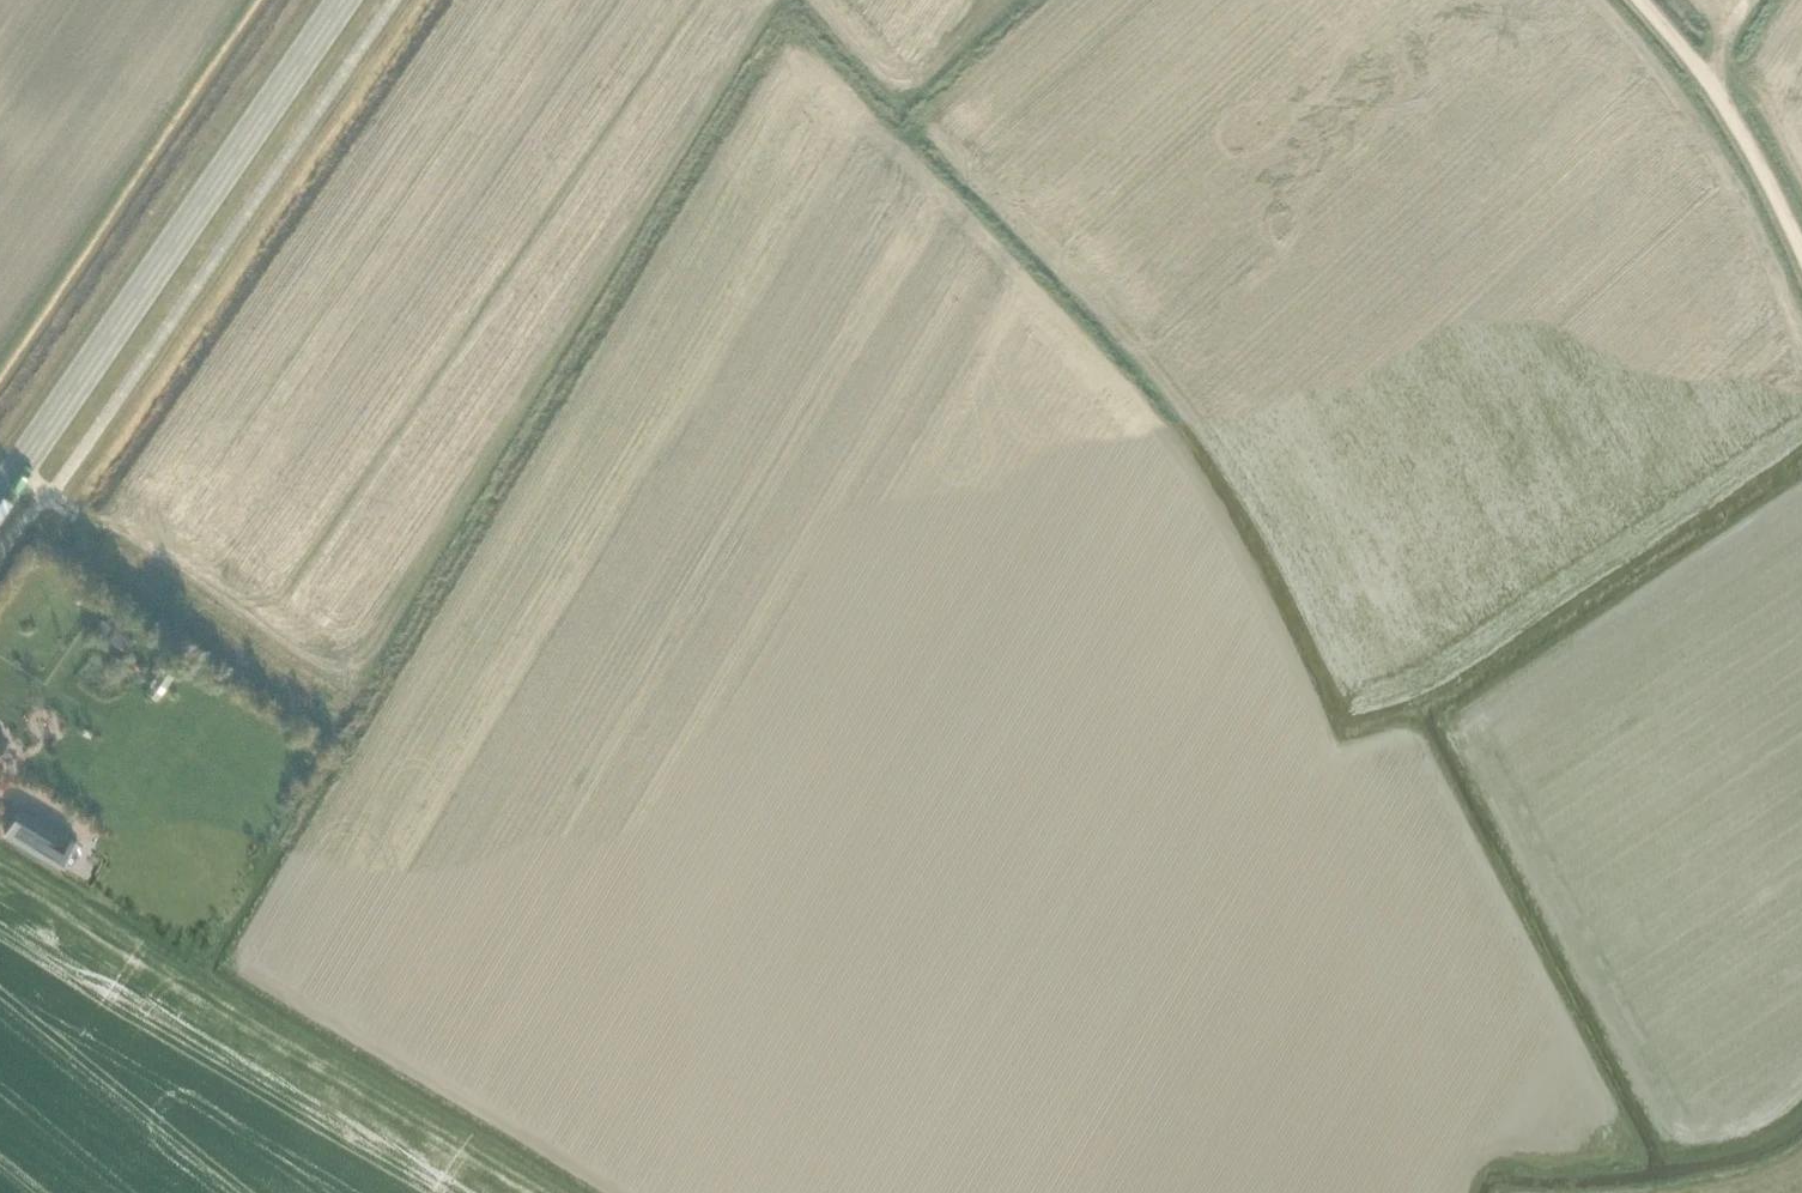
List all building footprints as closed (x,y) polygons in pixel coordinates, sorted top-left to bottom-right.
[(116,626),(109,635),(125,647),(132,638),(116,626)] [(7,832),(67,867),(86,835),(25,800),(7,832)]
